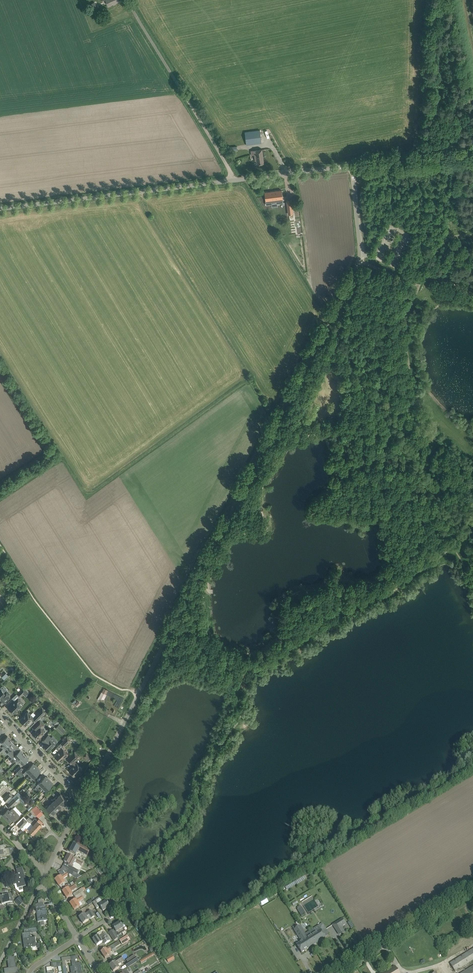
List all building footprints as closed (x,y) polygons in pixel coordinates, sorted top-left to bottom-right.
[(245,132),(247,145),(261,143),(260,130),(245,132)] [(257,160),(257,164),(264,163),(262,149),(251,150),(252,155),(255,155),(255,161),(257,160)] [(282,190),(265,192),(265,197),(266,200),(266,204),(272,204),(277,203),(283,202),(282,195),(282,190)] [(17,693),(21,696),(24,694),(26,696),(29,692),(24,687),(17,693)] [(102,691),(99,696),(104,699),(107,694),(106,694),(108,691),(108,690),(104,688),(102,691),(102,692),(102,691)] [(4,702),(10,697),(8,695),(10,693),(7,690),(5,692),(1,689),(0,690),(0,698),(4,702)] [(9,708),(13,713),(16,710),(17,711),(22,706),(19,702),(21,700),(18,698),(11,705),(12,705),(9,708)] [(23,716),(20,720),(25,725),(27,724),(32,719),(35,722),(38,719),(46,711),(45,710),(43,708),(38,713),(34,717),(28,711),(23,716)] [(33,727),(34,726),(37,729),(32,733),(38,738),(46,731),(42,727),(45,725),(40,720),(33,727)] [(48,734),(42,740),(45,743),(44,744),(49,750),(52,747),(55,744),(50,738),(51,737),(48,734)] [(2,747),(3,748),(12,740),(8,736),(1,742),(4,744),(2,747)] [(61,743),(64,746),(70,740),(68,737),(61,743)] [(7,753),(10,755),(16,749),(14,747),(16,745),(12,740),(3,748),(5,750),(7,748),(10,750),(7,753)] [(69,754),(62,747),(59,750),(59,751),(55,755),(61,762),(69,754)] [(15,760),(16,762),(25,754),(21,749),(18,752),(16,749),(10,755),(12,758),(11,759),(11,760),(12,761),(13,762),(15,760)] [(67,759),(71,764),(72,763),(74,765),(69,770),(74,776),(82,768),(77,763),(74,761),(79,756),(75,752),(67,759)] [(16,762),(18,764),(20,761),(23,764),(29,758),(25,754),(16,762)] [(28,772),(30,774),(38,767),(35,764),(35,765),(33,763),(26,770),(24,772),(26,774),(28,772)] [(30,774),(32,776),(30,778),(31,780),(33,778),(34,778),(41,771),(40,770),(40,769),(38,767),(30,774)] [(40,785),(42,787),(50,779),(48,777),(47,777),(46,776),(38,783),(39,783),(36,785),(38,787),(40,785)] [(42,787),(44,789),(42,791),(44,793),(46,791),(53,784),(52,782),(50,779),(42,787)] [(17,793),(8,802),(12,806),(20,798),(21,797),(17,793)] [(57,795),(55,797),(63,806),(64,805),(66,807),(68,805),(67,803),(66,804),(64,803),(67,800),(66,798),(62,794),(61,793),(58,796),(57,795)] [(54,800),(51,803),(58,809),(61,806),(62,808),(61,809),(62,810),(64,808),(62,806),(63,806),(55,797),(53,799),(54,800)] [(47,804),(45,806),(46,807),(46,808),(55,817),(56,817),(58,815),(55,812),(58,809),(51,803),(48,806),(47,804)] [(6,811),(3,814),(9,821),(12,819),(14,821),(20,815),(13,807),(10,810),(8,809),(6,811)] [(43,813),(38,807),(34,811),(39,817),(43,813)] [(27,819),(38,829),(43,822),(38,818),(37,819),(35,818),(33,820),(29,817),(27,819)] [(38,829),(27,819),(23,823),(25,825),(23,826),(25,829),(29,824),(31,826),(29,829),(33,833),(38,829)] [(74,844),(70,851),(74,854),(75,854),(76,855),(78,851),(81,852),(82,853),(84,853),(84,852),(87,854),(90,849),(87,848),(81,845),(82,844),(77,841),(75,845),(74,844)] [(5,845),(0,846),(1,850),(0,850),(0,856),(1,859),(7,858),(6,855),(10,855),(9,848),(5,849),(5,845)] [(68,855),(64,862),(65,862),(70,865),(70,866),(69,869),(74,872),(78,874),(78,873),(79,871),(73,867),(75,863),(82,866),(83,863),(80,861),(81,859),(77,857),(75,856),(75,858),(73,857),(68,855)] [(15,875),(11,877),(14,885),(16,889),(20,893),(24,892),(22,888),(22,887),(26,886),(24,878),(25,878),(22,868),(16,869),(18,874),(18,876),(16,877),(15,875)] [(72,875),(74,872),(69,869),(67,873),(61,876),(55,880),(59,886),(66,882),(63,879),(70,874),(72,875)] [(77,888),(73,882),(70,884),(72,886),(69,888),(63,891),(67,898),(73,894),(71,892),(77,888)] [(78,891),(74,894),(75,896),(80,893),(82,892),(84,891),(83,888),(78,891)] [(74,900),(70,903),(74,910),(79,907),(80,906),(83,904),(81,901),(84,899),(82,896),(80,893),(75,896),(77,899),(76,900),(76,899),(74,900)] [(0,896),(0,902),(1,901),(1,904),(7,903),(13,902),(13,899),(12,894),(9,894),(0,896)] [(110,907),(107,903),(103,896),(100,898),(102,903),(99,905),(96,901),(93,903),(97,909),(99,907),(99,906),(100,906),(103,911),(110,907)] [(20,897),(15,901),(20,906),(24,902),(25,901),(25,900),(21,897),(20,897)] [(38,907),(36,907),(37,912),(38,922),(40,922),(44,921),(48,921),(46,911),(44,911),(44,910),(44,906),(43,903),(38,903),(37,904),(38,907)] [(300,906),(297,907),(298,909),(298,910),(302,916),(306,914),(302,907),(301,907),(300,906)] [(79,918),(83,924),(95,916),(91,910),(79,918)] [(342,919),(333,925),(336,930),(341,927),(344,932),(341,927),(346,924),(342,919)] [(110,932),(109,933),(114,941),(119,938),(118,937),(117,936),(119,935),(122,933),(125,931),(126,931),(120,922),(113,926),(115,929),(114,930),(110,932)] [(299,923),(293,927),(299,937),(300,937),(303,941),(296,945),(299,948),(302,953),(312,946),(304,935),(305,934),(304,933),(302,929),(300,925),(299,923)] [(22,934),(24,948),(36,946),(35,938),(30,938),(29,933),(30,933),(30,929),(24,930),(24,933),(22,934)] [(305,934),(304,935),(312,946),(326,937),(325,937),(321,929),(314,933),(312,930),(309,932),(305,934)] [(41,930),(40,931),(41,933),(48,941),(49,942),(51,941),(50,940),(42,932),(41,930)] [(93,939),(97,945),(104,941),(105,944),(110,941),(105,932),(104,933),(103,931),(102,931),(97,933),(99,936),(93,939)] [(461,948),(466,945),(467,946),(472,942),(472,932),(457,942),(461,948)] [(127,935),(120,940),(123,945),(130,940),(127,935)] [(101,952),(105,958),(110,955),(108,952),(111,950),(110,947),(106,949),(101,952)] [(450,963),(455,971),(472,960),(472,948),(450,963)] [(140,961),(141,963),(154,955),(153,953),(140,961)] [(16,968),(15,957),(12,957),(12,956),(8,957),(8,960),(8,961),(9,969),(4,969),(5,972),(19,972),(18,968),(16,968)] [(71,967),(71,972),(82,972),(81,963),(76,963),(75,960),(77,960),(77,956),(71,957),(73,967),(71,967)] [(120,967),(118,965),(124,961),(121,956),(114,961),(115,962),(109,965),(113,971),(120,967)] [(125,964),(128,968),(138,961),(136,957),(125,964)]
